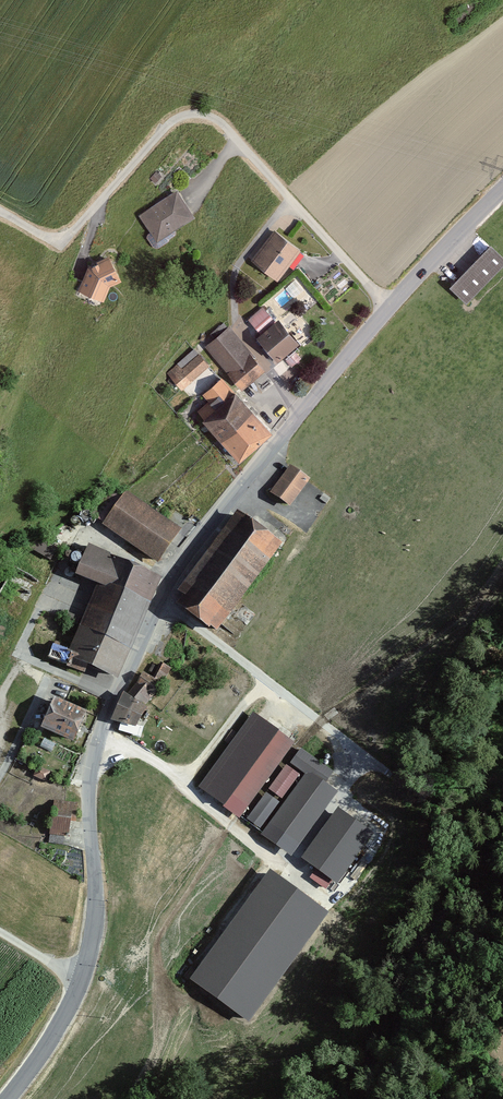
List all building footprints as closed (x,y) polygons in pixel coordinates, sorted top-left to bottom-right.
[(176,190),(139,215),(152,233),(147,236),(155,248),(175,234),(173,230),(194,216),(176,190)] [(274,230),(251,260),(277,280),(300,249),(274,230)] [(466,302),(502,264),(502,258),(490,245),(450,286),(466,302)] [(103,300),(109,286),(120,280),(108,255),(88,265),(78,290),(103,300)] [(262,307),(248,319),(259,331),(273,319),(262,307)] [(278,319),(257,337),(277,360),(298,342),(278,319)] [(214,339),(206,346),(241,388),(264,370),(229,326),(227,328),(223,323),(210,334),(214,339)] [(178,363),(167,373),(181,389),(208,365),(194,348),(177,362),(178,363)] [(294,353),(286,360),(291,366),(299,359),(294,353)] [(202,421),(215,436),(247,406),(221,378),(203,395),(208,400),(197,411),(205,419),(202,421)] [(215,436),(238,460),(270,431),(247,406),(215,436)] [(290,465),(270,493),(290,507),(309,479),(290,465)] [(103,523),(102,525),(157,563),(181,529),(126,491),(123,494),(110,485),(90,514),(103,523)] [(79,516),(81,520),(83,521),(87,521),(89,519),(91,516),(90,513),(88,511),(85,510),(81,512),(79,516)] [(281,545),(238,512),(178,592),(184,596),(176,606),(206,628),(208,626),(216,632),(281,545)] [(71,520),(72,523),(76,525),(79,523),(80,519),(78,517),(75,516),(72,517),(71,520)] [(31,548),(49,559),(56,549),(37,538),(31,548)] [(87,666),(115,678),(159,577),(88,547),(76,575),(97,584),(69,651),(53,644),(48,657),(84,673),(87,666)] [(70,559),(71,562),(74,564),(78,564),(80,562),(81,559),(80,556),(78,555),(75,554),(72,556),(70,559)] [(143,673),(128,691),(146,702),(156,691),(171,669),(160,662),(152,678),(143,673)] [(125,695),(113,717),(135,729),(146,707),(125,695)] [(56,736),(69,705),(53,698),(40,729),(56,736)] [(69,705),(56,736),(73,743),(86,712),(69,705)] [(225,806),(239,817),(293,743),(279,732),(225,806)] [(291,763),(306,774),(323,786),(333,772),(301,749),(291,763)] [(265,784),(268,787),(284,766),(280,763),(265,784)] [(298,775),(286,767),(270,788),(282,797),(298,775)] [(323,786),(306,774),(263,834),(290,853),(333,793),(323,786)] [(267,794),(248,819),(259,827),(278,802),(267,794)] [(77,802),(52,801),(51,834),(68,835),(69,820),(76,820),(77,802)] [(337,881),(371,834),(338,810),(303,857),(337,881)] [(248,1022),(328,913),(270,871),(190,979),(248,1022)]
